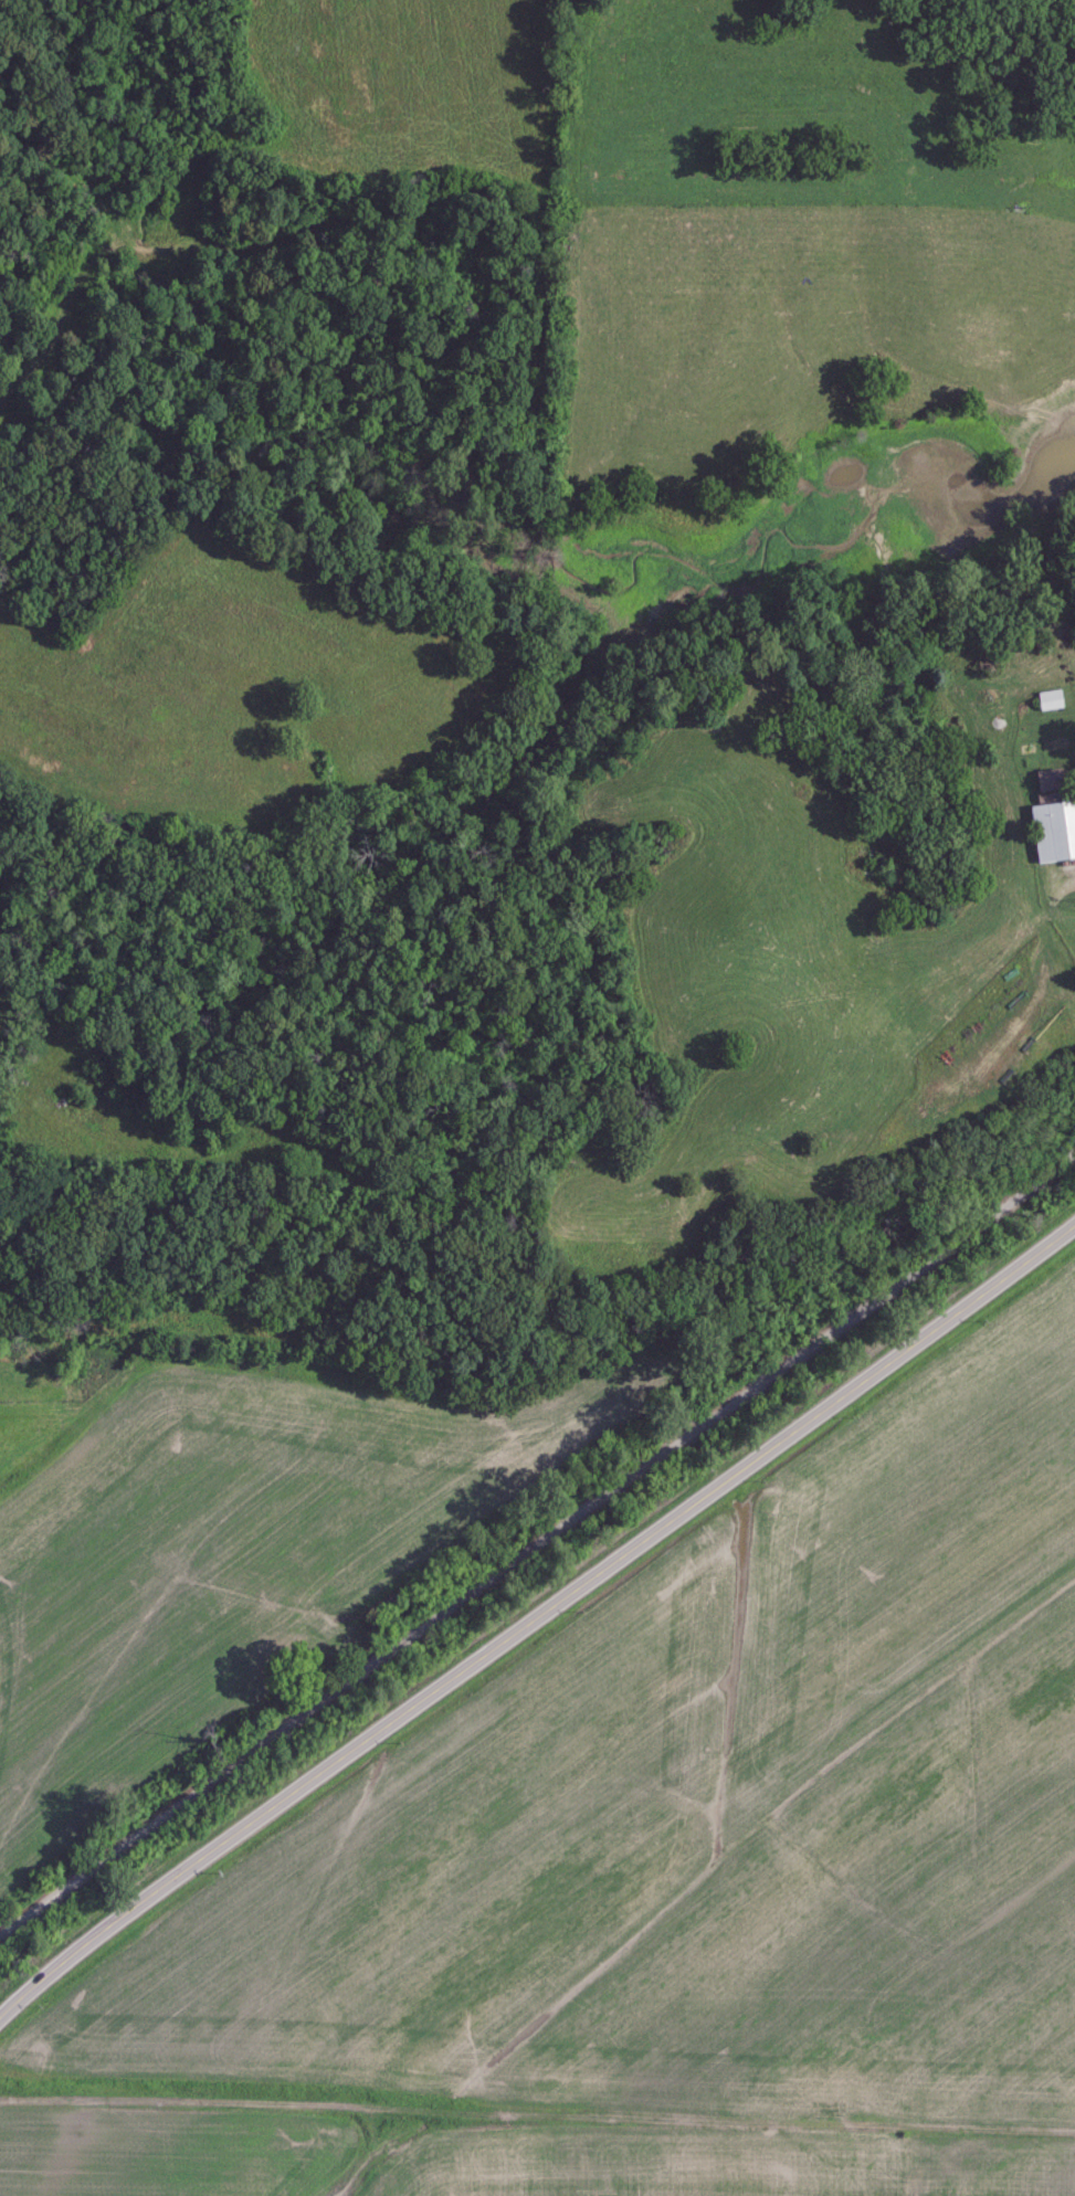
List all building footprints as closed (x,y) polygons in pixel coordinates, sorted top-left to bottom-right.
[(1037,693),(1037,709),(1059,709),(1059,693),(1037,693)] [(1074,859),(1074,808),(1074,799),(1027,805),(1034,864),(1074,859)]
